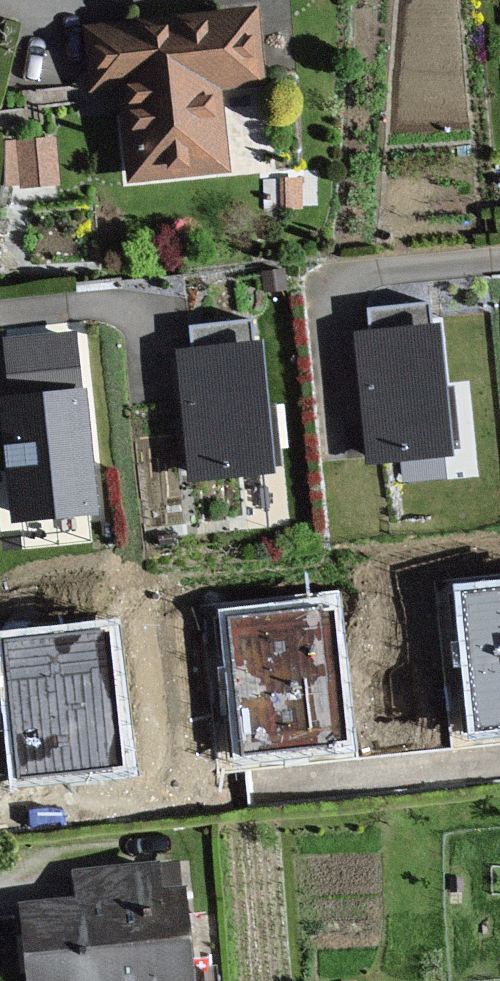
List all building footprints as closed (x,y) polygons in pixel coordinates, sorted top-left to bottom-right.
[(258,7),(87,25),(94,88),(122,85),(132,179),(230,168),(221,86),(266,82),(258,7)] [(59,179),(56,139),(9,142),(12,182),(59,179)] [(430,322),(428,302),(371,309),(374,329),(358,331),(373,460),(458,451),(443,321),(430,322)] [(256,338),(254,318),(196,324),(199,346),(181,348),(195,476),(281,467),(267,337),(256,338)] [(81,390),(75,329),(7,336),(13,396),(4,397),(16,517),(101,509),(89,390),(81,390)] [(453,587),(469,734),(499,730),(499,582),(453,587)] [(349,744),(333,598),(219,610),(234,757),(349,744)] [(0,637),(0,647),(16,781),(130,768),(113,624),(0,637)] [(79,871),(82,898),(26,904),(35,980),(189,980),(197,980),(187,884),(163,886),(160,862),(79,871)]
